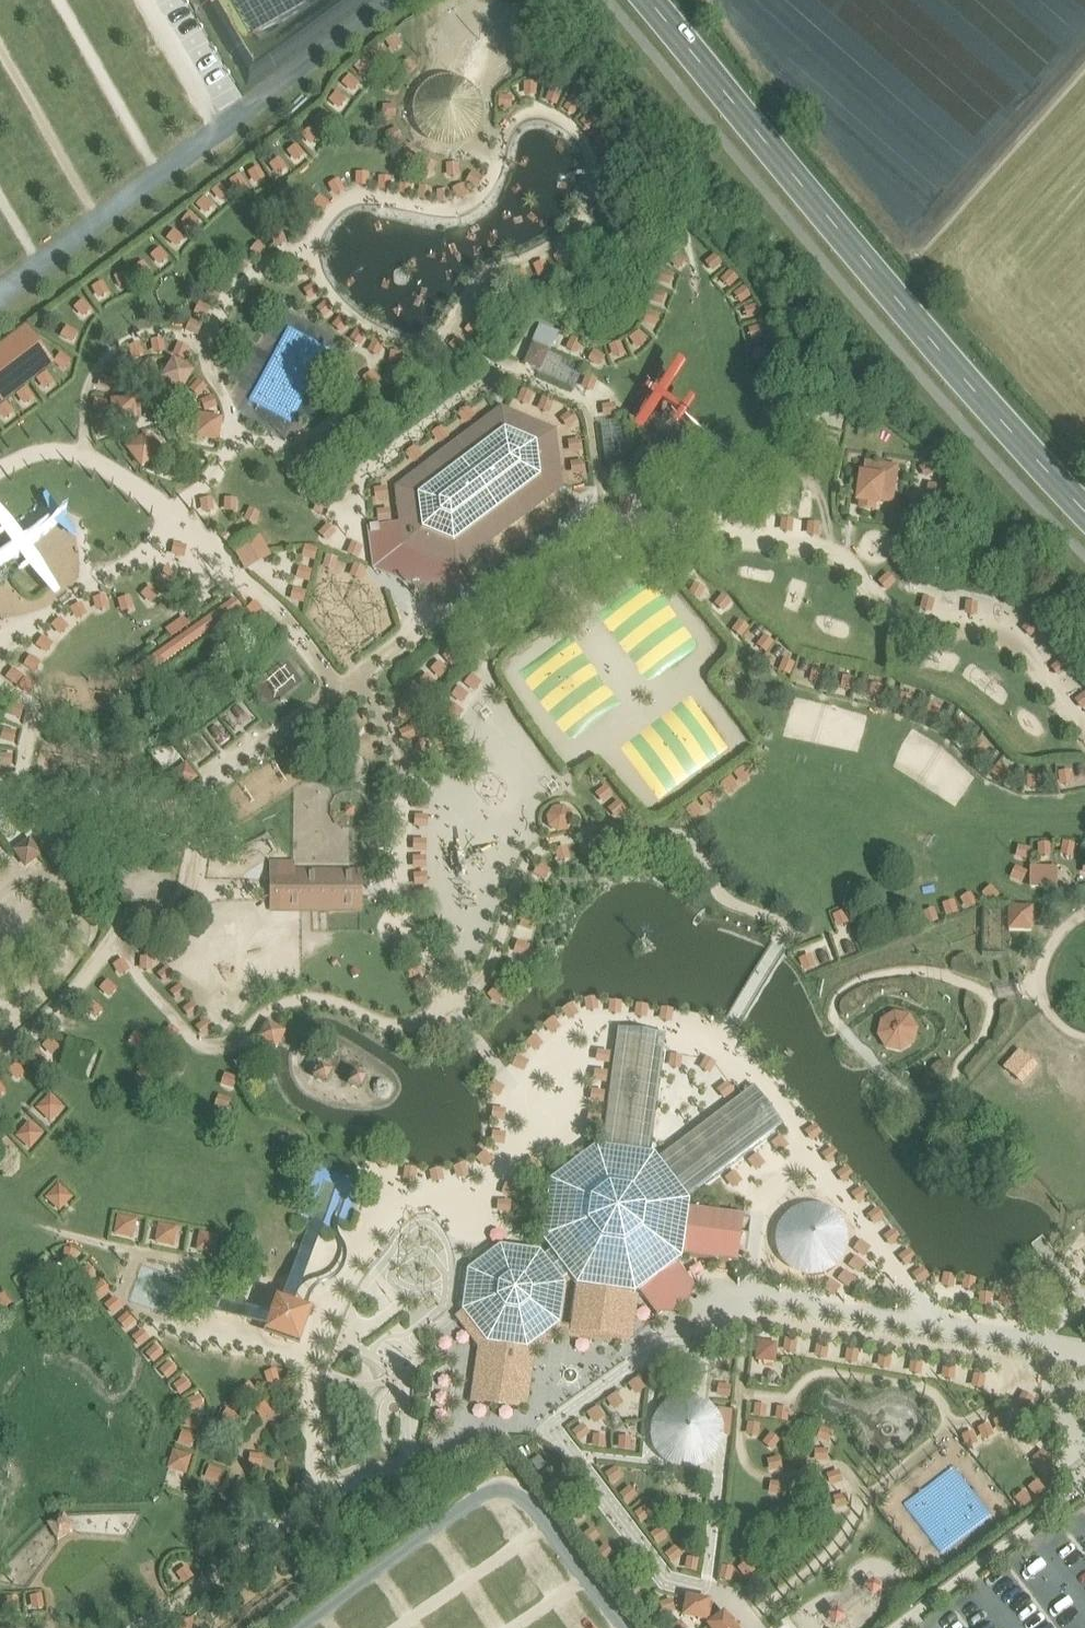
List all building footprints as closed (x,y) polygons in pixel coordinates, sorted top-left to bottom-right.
[(522,47),(488,0),(477,0),(433,31),(471,84),(522,47)] [(488,135),(464,71),(405,93),(429,157),(488,135)] [(240,406),(238,416),(274,435),(279,426),(291,428),(296,419),(310,421),(319,403),(322,389),(325,383),(328,370),(340,346),(342,338),(299,315),(290,314),(274,345),(260,342),(242,376),(240,387),(248,391),(240,406)] [(538,325),(523,365),(542,372),(557,331),(538,325)] [(0,347),(0,407),(55,367),(26,327),(0,347)] [(539,374),(574,389),(583,368),(548,353),(539,374)] [(165,368),(194,447),(222,437),(193,357),(165,368)] [(659,406),(673,415),(689,392),(675,383),(682,372),(672,365),(630,428),(639,435),(659,406)] [(495,413),(487,401),(484,400),(470,411),(467,408),(464,407),(457,413),(457,416),(459,419),(443,431),(441,428),(438,427),(431,432),(430,435),(433,439),(417,451),(415,447),(412,447),(405,452),(404,455),(407,459),(393,469),(393,472),(401,485),(394,490),(399,525),(402,549),(457,571),(464,567),(472,578),(475,579),(489,568),(492,572),(495,572),(502,567),(502,564),(500,560),(515,549),(518,552),(521,553),(528,547),(529,544),(526,541),(541,529),(544,532),(547,533),(554,527),(555,524),(552,521),(566,510),(566,507),(558,496),(564,491),(556,431),(501,408),(495,413)] [(129,444),(132,465),(159,461),(156,441),(129,444)] [(853,510),(876,513),(877,502),(894,505),(899,466),(860,460),(853,510)] [(402,549),(399,525),(366,529),(372,572),(461,608),(457,571),(402,549)] [(233,548),(243,571),(272,559),(262,535),(233,548)] [(136,669),(142,679),(242,611),(235,601),(136,669)] [(574,829),(569,805),(545,810),(550,833),(574,829)] [(36,860),(30,843),(15,849),(22,866),(36,860)] [(295,862),(270,862),(270,914),(363,914),(363,870),(295,870),(295,862)] [(1029,888),(1057,889),(1058,866),(1029,865),(1029,888)] [(1007,905),(1007,931),(1033,931),(1033,905),(1007,905)] [(910,1017),(894,1014),(880,1022),(876,1038),(885,1052),(901,1056),(915,1047),(918,1031),(910,1017)] [(257,1037),(275,1048),(285,1032),(267,1021),(257,1037)] [(665,1037),(618,1031),(601,1150),(596,1150),(549,1185),(541,1243),(550,1254),(543,1259),(540,1255),(524,1253),(500,1249),(468,1274),(462,1314),(454,1319),(477,1350),(470,1407),(498,1409),(527,1414),(535,1359),(558,1340),(625,1347),(633,1341),(639,1294),(656,1317),(679,1318),(689,1310),(694,1288),(677,1265),(681,1262),(682,1257),(737,1265),(744,1217),(689,1209),(689,1204),(686,1200),(782,1127),(753,1089),(657,1162),(654,1158),(649,1157),(665,1037)] [(1069,1066),(1084,1078),(1084,1054),(1080,1051),(1069,1066)] [(50,1094),(35,1108),(50,1124),(65,1110),(50,1094)] [(31,1152),(49,1133),(29,1114),(11,1133),(31,1152)] [(45,1198),(60,1213),(74,1198),(59,1183),(45,1198)] [(847,1268),(838,1205),(775,1213),(784,1277),(847,1268)] [(134,1239),(138,1218),(118,1214),(114,1235),(134,1239)] [(157,1223),(155,1244),(175,1246),(177,1225),(157,1223)] [(218,1255),(220,1233),(197,1230),(194,1252),(218,1255)] [(312,1317),(275,1305),(264,1340),(300,1352),(312,1317)] [(753,1346),(754,1363),(777,1362),(776,1346),(753,1346)] [(167,1469),(187,1475),(193,1456),(174,1449),(167,1469)] [(539,1458),(531,1463),(537,1472),(545,1467),(539,1458)] [(709,1600),(664,1598),(663,1627),(688,1627),(688,1621),(708,1622),(709,1600)] [(709,1627),(736,1627),(724,1610),(705,1622),(709,1627)]
